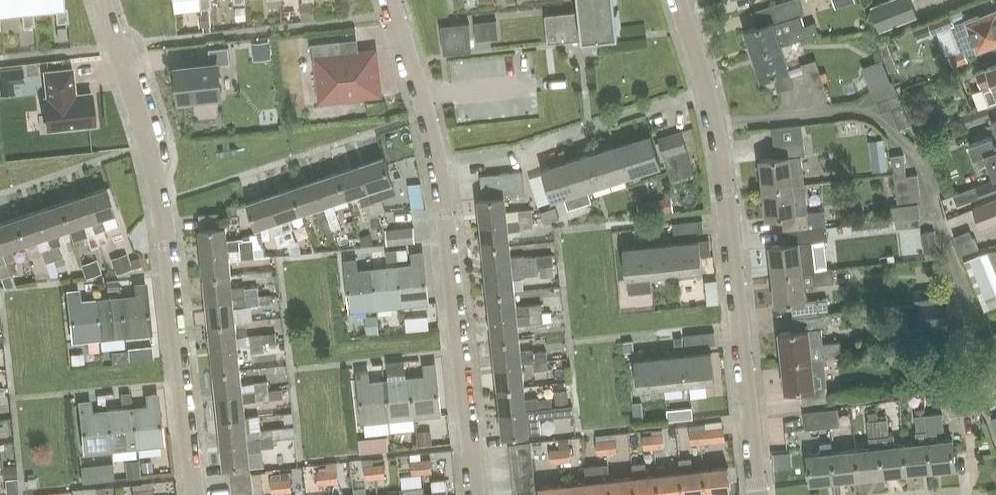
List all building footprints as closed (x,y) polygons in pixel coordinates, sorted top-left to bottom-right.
[(28,0),(0,0),(0,16),(21,14),(22,28),(34,26),(33,13),(30,13),(28,0)] [(66,9),(65,0),(28,0),(30,13),(33,13),(55,11),(56,24),(68,22),(66,9)] [(200,10),(202,10),(209,9),(212,9),(211,0),(199,0),(200,10)] [(268,0),(269,8),(280,7),(279,0),(270,0),(268,0)] [(616,0),(579,0),(580,12),(546,16),(549,44),(620,37),(616,0)] [(783,47),(820,35),(817,23),(806,27),(802,17),(807,15),(802,0),(795,0),(774,7),(779,22),(745,33),(753,57),(783,47)] [(835,8),(841,6),(855,2),(855,0),(832,0),(835,8)] [(871,8),(879,31),(917,17),(911,0),(892,0),(871,8)] [(245,8),(236,9),(238,19),(246,19),(245,8)] [(202,14),(198,15),(199,27),(203,27),(204,31),(211,30),(210,26),(212,26),(210,13),(209,13),(209,9),(202,10),(202,14)] [(955,25),(967,56),(978,52),(995,45),(995,11),(980,16),(979,14),(965,20),(955,25)] [(949,14),(928,22),(932,33),(953,25),(955,25),(951,14),(949,14)] [(497,21),(474,23),(476,41),(498,38),(497,21)] [(468,25),(443,28),(445,53),(471,51),(468,25)] [(66,27),(58,28),(59,42),(67,41),(66,27)] [(886,40),(879,43),(891,73),(897,71),(886,40)] [(267,42),(255,44),(256,56),(268,55),(267,42)] [(341,58),(341,57),(339,42),(312,45),(314,62),(321,61),(325,99),(379,93),(375,54),(341,58)] [(794,86),(789,72),(791,71),(783,47),(753,57),(761,81),(774,77),(779,91),(794,86)] [(211,65),(178,69),(182,101),(222,96),(218,66),(231,64),(229,48),(209,50),(211,65)] [(964,50),(949,55),(953,67),(968,61),(964,50)] [(821,74),(816,60),(801,65),(809,91),(825,86),(823,83),(821,74)] [(995,104),(995,65),(977,73),(983,88),(976,91),(982,109),(995,104)] [(0,70),(0,86),(1,95),(12,94),(11,81),(22,81),(22,69),(0,70)] [(72,69),(44,72),(47,98),(44,98),(48,130),(95,125),(91,93),(75,95),(72,69)] [(878,103),(899,95),(894,82),(873,91),(878,103)] [(892,110),(903,105),(899,95),(878,103),(882,113),(892,110)] [(903,105),(892,110),(900,131),(911,126),(903,105)] [(988,107),(965,116),(969,128),(992,119),(988,107)] [(687,152),(681,131),(659,138),(665,159),(687,152)] [(625,178),(662,166),(652,136),(616,147),(625,178)] [(995,144),(993,136),(970,144),(975,158),(985,154),(994,176),(995,175),(995,144)] [(806,185),(803,158),(806,157),(804,142),(775,146),(776,159),(761,160),(764,190),(793,187),(806,185)] [(589,189),(625,178),(616,147),(580,158),(589,189)] [(900,207),(918,204),(919,204),(923,203),(919,175),(907,177),(904,155),(893,157),(900,207)] [(378,187),(392,182),(384,157),(361,165),(378,214),(386,211),(378,187)] [(588,189),(589,189),(580,158),(543,169),(552,200),(564,196),(588,189)] [(338,173),(347,198),(359,194),(363,206),(366,205),(370,216),(378,214),(370,190),(361,165),(338,173)] [(525,195),(522,172),(513,173),(515,196),(525,195)] [(334,202),(347,198),(338,173),(316,180),(324,206),(332,229),(342,226),(334,202)] [(504,197),(515,196),(513,173),(502,174),(503,185),(504,197)] [(481,187),(503,185),(502,174),(480,176),(481,187)] [(332,229),(324,206),(316,180),(293,188),(301,213),(316,208),(320,220),(321,219),(325,232),(332,229)] [(981,197),(995,191),(995,180),(977,188),(981,197)] [(483,200),(504,197),(503,185),(481,187),(483,200)] [(827,228),(826,213),(809,214),(806,185),(793,187),(764,190),(768,220),(783,218),(785,232),(827,228)] [(105,229),(101,216),(113,212),(105,188),(82,196),(87,211),(98,245),(107,242),(102,230),(105,229)] [(291,217),(301,213),(293,188),(271,195),(279,221),(287,244),(290,254),(300,251),(293,229),(295,228),(291,217)] [(588,189),(564,196),(568,209),(592,202),(588,189)] [(287,244),(279,221),(271,195),(247,203),(255,229),(270,224),(279,247),(287,244)] [(422,195),(410,197),(412,210),(424,209),(422,195)] [(98,245),(87,211),(82,196),(59,203),(67,228),(81,223),(90,248),(98,245)] [(482,224),(533,219),(532,209),(506,212),(504,197),(483,200),(479,200),(482,224)] [(672,198),(647,201),(648,215),(673,211),(672,198)] [(647,201),(637,202),(639,216),(648,215),(647,201)] [(975,209),(982,228),(995,222),(995,201),(975,209)] [(56,232),(67,228),(59,203),(37,211),(45,235),(53,259),(62,256),(58,245),(60,244),(56,232)] [(53,259),(45,235),(37,211),(14,218),(22,243),(35,239),(39,250),(41,250),(44,262),(53,259)] [(22,243),(14,218),(0,223),(0,252),(7,272),(15,269),(11,257),(13,257),(10,248),(22,243)] [(484,247),(510,245),(508,230),(534,227),(533,219),(482,224),(484,247)] [(647,227),(649,241),(661,240),(659,226),(647,227)] [(226,228),(200,230),(202,254),(262,248),(263,248),(262,239),(259,240),(245,241),(245,238),(227,240),(226,228)] [(814,272),(811,244),(811,243),(829,241),(827,228),(785,232),(786,246),(770,247),(773,277),(814,272)] [(416,242),(415,229),(387,232),(389,245),(416,242)] [(970,232),(955,238),(961,255),(976,249),(972,238),(970,232)] [(934,233),(922,234),(925,253),(936,251),(934,233)] [(369,235),(360,238),(363,247),(372,244),(369,235)] [(708,241),(700,242),(702,258),(710,257),(708,241)] [(678,276),(704,273),(702,258),(700,242),(674,244),(678,276)] [(652,279),(678,276),(674,244),(649,247),(652,279)] [(552,256),(537,257),(524,258),(524,257),(511,258),(510,245),(484,247),(486,272),(538,266),(553,265),(552,256)] [(626,281),(652,279),(649,247),(622,249),(626,281)] [(262,248),(202,254),(205,278),(231,275),(229,260),(264,257),(263,252),(263,248),(262,248)] [(964,260),(984,310),(995,305),(995,253),(994,248),(964,260)] [(407,249),(397,250),(398,261),(408,260),(407,249)] [(397,250),(386,251),(387,262),(398,261),(397,250)] [(403,307),(429,304),(424,253),(413,254),(414,265),(399,267),(403,307)] [(62,257),(53,260),(57,273),(66,270),(62,257)] [(128,258),(112,264),(116,275),(132,269),(128,258)] [(137,259),(130,261),(133,269),(139,266),(137,259)] [(97,260),(81,266),(86,279),(102,273),(97,260)] [(378,310),(374,270),(358,272),(356,261),(346,262),(351,312),(378,310)] [(944,264),(932,266),(933,278),(945,277),(944,264)] [(489,295),(514,293),(513,278),(526,277),(526,276),(538,274),(538,266),(486,272),(489,295)] [(553,266),(540,267),(541,277),(553,276),(553,266)] [(378,310),(403,307),(399,267),(374,270),(378,310)] [(794,318),(828,315),(828,314),(829,314),(827,298),(817,300),(818,301),(806,302),(804,286),(834,283),(833,270),(814,272),(773,277),(777,306),(792,305),(794,318)] [(231,275),(205,278),(207,302),(271,295),(279,294),(278,285),(274,286),(245,289),(245,287),(232,288),(231,275)] [(119,282),(107,283),(108,292),(120,291),(119,282)] [(124,337),(150,334),(144,284),(134,285),(135,296),(120,298),(124,337)] [(946,301),(944,288),(914,291),(915,305),(946,301)] [(99,339),(95,301),(79,302),(77,291),(67,292),(72,342),(99,339)] [(491,318),(543,313),(542,304),(516,307),(514,293),(489,295),(491,318)] [(271,295),(207,302),(210,326),(236,323),(234,308),(272,304),(271,295)] [(99,339),(124,337),(120,298),(95,301),(99,339)] [(493,343),(519,340),(518,325),(544,322),(543,313),(491,318),(493,343)] [(551,313),(543,313),(544,322),(551,321),(551,313)] [(377,315),(365,316),(367,334),(379,333),(377,315)] [(783,363),(843,356),(841,343),(810,346),(809,332),(830,329),(828,315),(794,318),(795,332),(780,334),(783,363)] [(236,323),(210,326),(212,350),(238,347),(237,337),(236,323)] [(275,333),(263,335),(264,344),(276,342),(275,333)] [(263,335),(249,336),(250,345),(264,344),(263,335)] [(682,336),(674,337),(676,350),(683,349),(682,336)] [(519,340),(493,343),(496,365),(522,363),(532,361),(548,360),(547,352),(534,353),(534,351),(521,352),(519,340)] [(636,355),(634,340),(623,342),(624,356),(636,355)] [(238,347),(212,350),(215,373),(241,370),(239,355),(265,353),(264,344),(250,345),(238,347)] [(151,347),(127,350),(128,362),(152,360),(151,347)] [(126,351),(110,353),(111,365),(127,363),(126,351)] [(690,387),(716,385),(712,353),(687,355),(690,387)] [(83,354),(70,356),(71,366),(84,365),(83,354)] [(663,390),(690,387),(687,355),(660,358),(663,390)] [(843,356),(783,363),(786,392),(801,391),(803,404),(828,401),(827,387),(825,360),(843,358),(843,356)] [(639,393),(663,390),(660,358),(635,360),(639,393)] [(549,369),(548,360),(532,361),(533,371),(549,369)] [(403,361),(388,363),(388,364),(389,375),(405,373),(404,362),(403,361)] [(524,387),(522,363),(496,365),(498,390),(524,387)] [(415,418),(441,415),(436,364),(425,365),(426,376),(410,378),(415,418)] [(241,370),(215,373),(217,396),(243,394),(242,385),(241,370)] [(390,421),(385,381),(370,382),(369,371),(358,373),(364,423),(390,421)] [(918,373),(911,384),(920,389),(926,379),(918,373)] [(390,421),(415,418),(410,378),(385,381),(390,421)] [(268,382),(254,384),(255,393),(269,391),(268,382)] [(538,399),(526,400),(524,387),(498,390),(500,413),(553,408),(552,400),(538,401),(538,399)] [(243,394),(217,396),(220,421),(245,418),(244,402),(269,400),(269,391),(255,393),(243,394)] [(131,392),(121,393),(122,405),(132,404),(131,392)] [(568,393),(554,395),(555,406),(569,404),(568,393)] [(104,395),(96,396),(96,404),(105,403),(104,395)] [(132,409),(136,448),(162,446),(157,395),(146,396),(147,408),(132,409)] [(110,451),(106,412),(91,414),(90,402),(79,404),(84,453),(110,451)] [(573,406),(553,408),(500,413),(503,437),(541,433),(540,419),(574,416),(573,406)] [(110,451),(136,448),(132,409),(106,412),(110,451)] [(838,409),(828,410),(830,427),(840,426),(838,409)] [(830,427),(828,410),(804,413),(806,429),(830,427)] [(877,412),(869,413),(869,421),(878,420),(877,412)] [(292,413),(284,414),(285,423),(293,422),(292,413)] [(942,413),(925,415),(925,417),(931,472),(956,469),(953,440),(938,442),(937,431),(944,430),(942,413)] [(915,444),(905,445),(908,474),(931,472),(925,417),(915,418),(916,434),(914,435),(915,444)] [(245,418),(220,421),(222,444),(274,438),(273,429),(247,432),(245,418)] [(880,420),(878,420),(884,477),(908,474),(905,445),(896,446),(895,435),(890,436),(888,419),(886,419),(880,420)] [(870,449),(856,450),(859,479),(884,477),(878,420),(869,421),(867,421),(870,449)] [(723,428),(708,429),(708,424),(699,425),(701,444),(724,442),(723,428)] [(701,444),(699,425),(689,426),(691,445),(701,444)] [(653,435),(655,448),(664,448),(662,429),(653,430),(653,435)] [(431,430),(418,431),(419,445),(432,444),(431,430)] [(605,435),(608,454),(618,453),(615,434),(605,435)] [(598,455),(608,454),(605,435),(596,436),(598,455)] [(653,435),(643,436),(645,449),(655,448),(653,435)] [(274,438),(222,444),(224,468),(229,467),(250,465),(249,452),(262,450),(262,448),(275,447),(274,438)] [(559,440),(560,448),(562,463),(571,462),(568,439),(559,440)] [(530,443),(508,445),(510,458),(532,455),(530,443)] [(820,454),(808,455),(811,485),(835,482),(832,453),(831,444),(819,445),(820,454)] [(552,464),(562,463),(560,448),(550,449),(552,464)] [(856,450),(832,453),(835,482),(859,479),(856,450)] [(412,454),(414,475),(423,474),(422,460),(421,453),(412,454)] [(532,455),(510,458),(511,468),(533,466),(532,455)] [(704,470),(693,471),(692,458),(679,459),(681,472),(683,494),(706,494),(704,470)] [(376,480),(375,466),(374,459),(363,460),(366,481),(376,480)] [(423,474),(433,474),(431,459),(422,460),(423,474)] [(138,462),(125,464),(127,479),(140,477),(138,462)] [(152,462),(141,463),(142,473),(153,471),(152,462)] [(610,480),(609,463),(585,466),(587,482),(588,494),(612,494),(610,480)] [(329,486),(339,485),(337,464),(327,465),(329,486)] [(681,472),(668,474),(667,464),(656,465),(657,475),(659,494),(683,494),(681,472)] [(250,465),(229,467),(230,474),(251,472),(250,465)] [(319,487),(329,486),(327,465),(319,466),(319,472),(317,473),(319,487)] [(376,480),(386,479),(385,465),(375,466),(376,480)] [(16,466),(1,468),(3,479),(18,477),(16,466)] [(533,466),(511,468),(512,479),(534,477),(533,466)] [(91,483),(90,467),(80,468),(82,484),(91,483)] [(730,493),(728,467),(704,470),(706,494),(711,494),(730,493)] [(251,472),(230,474),(231,487),(253,484),(252,474),(252,472),(251,472)] [(282,494),(293,493),(291,475),(280,476),(282,494)] [(657,475),(634,477),(636,494),(659,494),(657,475)] [(280,476),(274,476),(271,479),(272,494),(277,494),(282,494),(280,476)] [(534,477),(512,479),(513,490),(535,488),(534,477)] [(634,477),(610,480),(612,494),(636,494),(634,477)] [(447,479),(432,481),(433,494),(448,494),(447,479)] [(587,482),(564,484),(565,494),(588,494),(587,482)] [(133,494),(154,494),(152,483),(132,486),(133,494)] [(231,487),(232,494),(254,494),(253,484),(231,487)] [(564,484),(539,487),(540,494),(565,494),(564,484)] [(401,489),(402,494),(425,494),(424,487),(401,489)]
